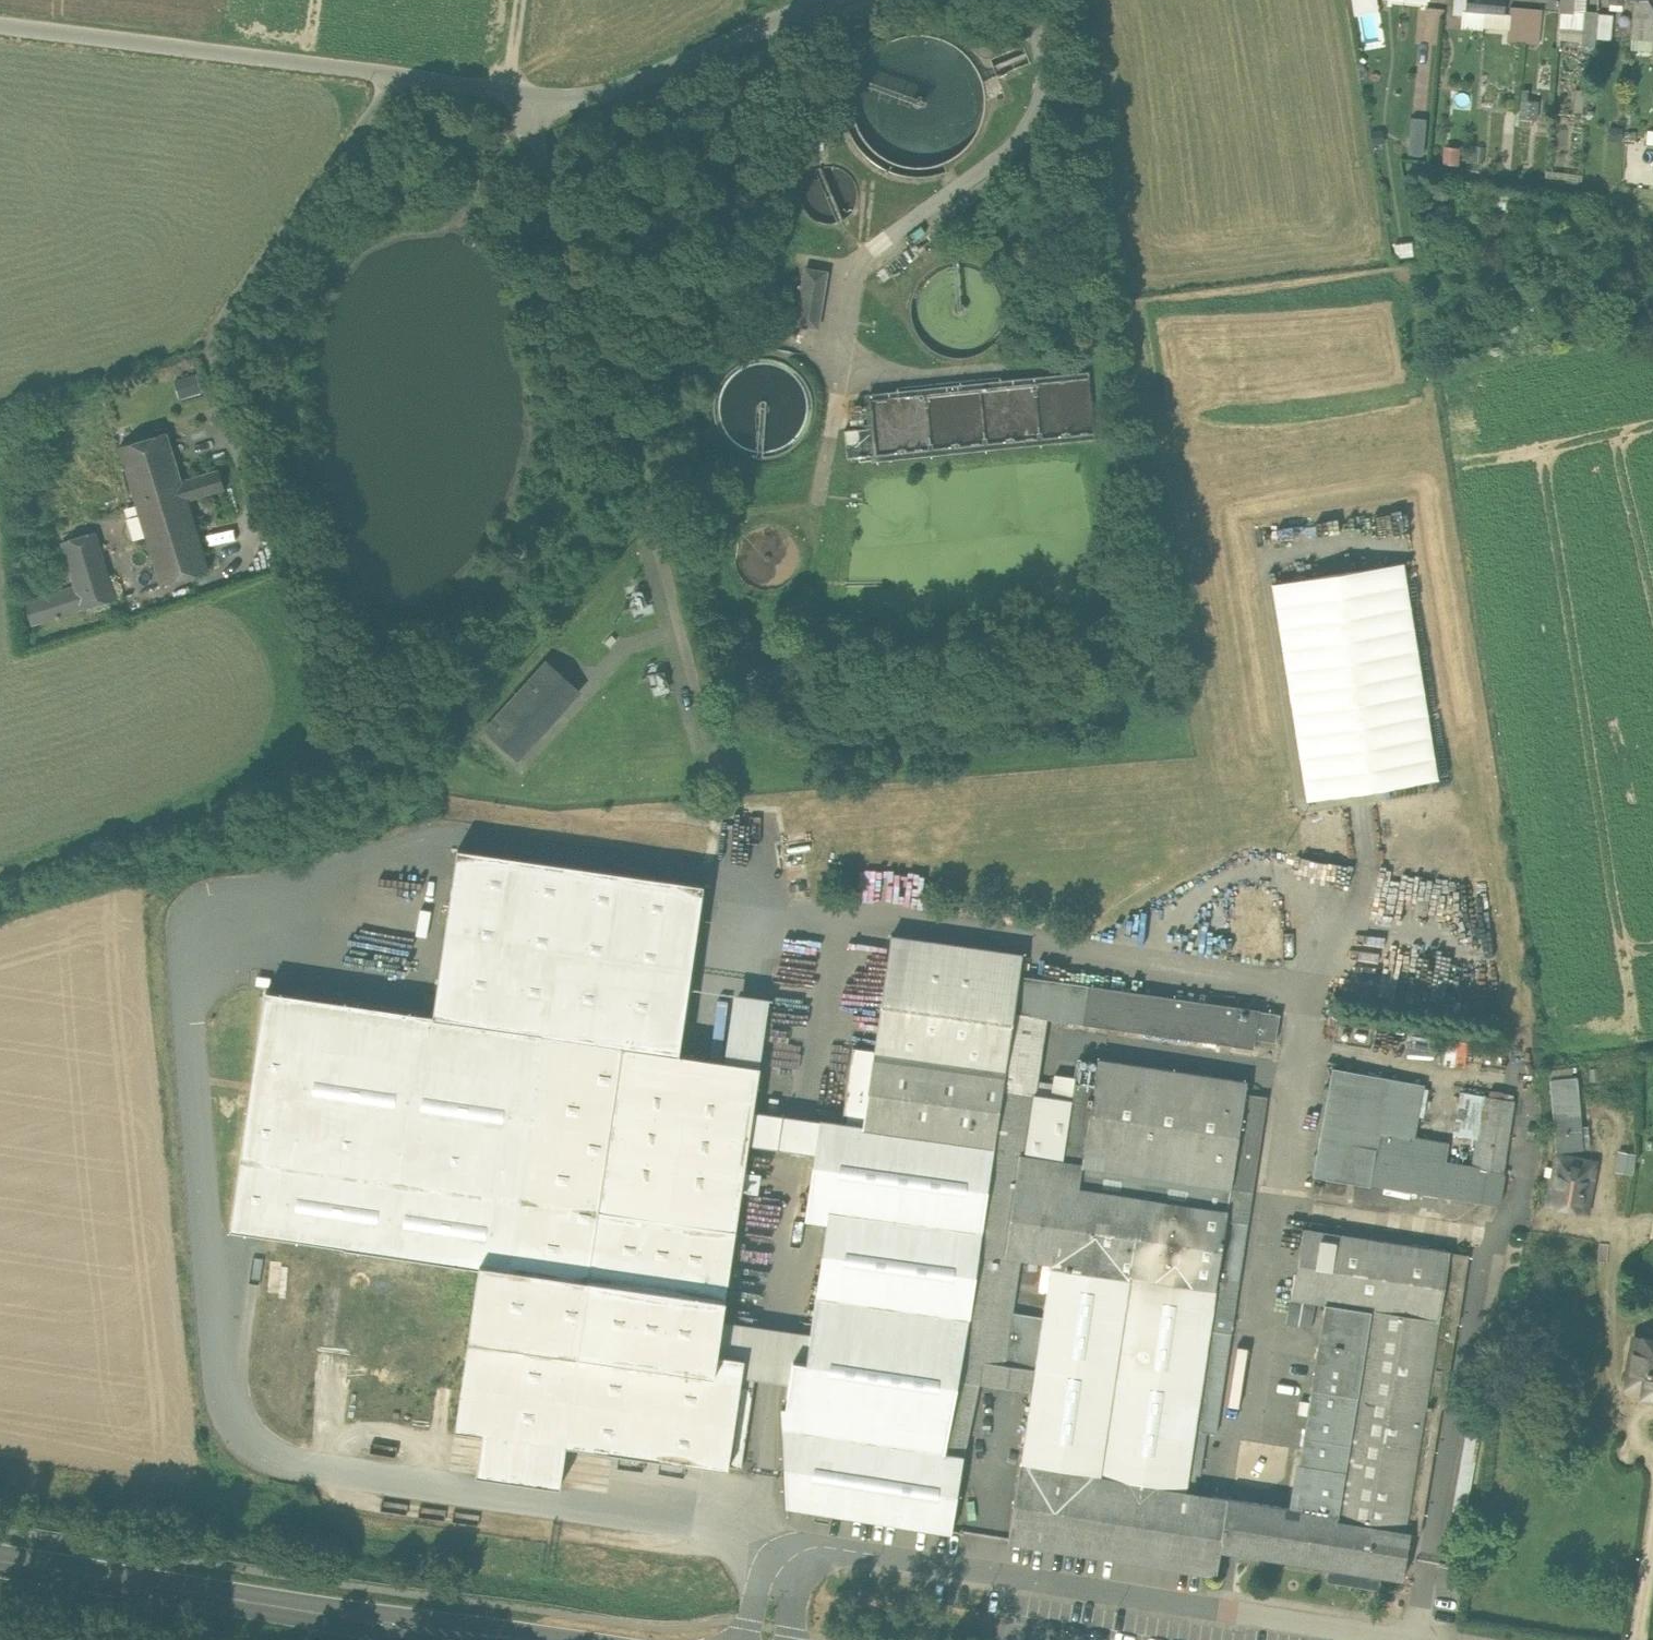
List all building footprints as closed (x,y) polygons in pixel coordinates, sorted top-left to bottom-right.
[(1454,13),(1465,14),(1466,9),(1466,0),(1455,0),(1454,13)] [(1466,9),(1485,11),(1486,0),(1466,0),(1466,9)] [(1485,11),(1504,12),(1505,0),(1486,0),(1485,11)] [(1560,10),(1574,11),(1574,10),(1575,0),(1561,0),(1560,10)] [(1631,48),(1652,49),(1652,44),(1652,7),(1649,0),(1635,0),(1631,48)] [(1511,6),(1510,13),(1509,28),(1508,39),(1523,40),(1526,7),(1511,6)] [(1543,9),(1526,7),(1523,40),(1540,42),(1543,9)] [(1609,36),(1611,11),(1589,8),(1586,34),(1609,36)] [(1574,11),(1560,10),(1559,26),(1583,28),(1584,11),(1574,10),(1574,11)] [(1504,12),(1485,11),(1484,26),(1509,28),(1510,13),(1504,12)] [(1406,150),(1422,151),(1424,115),(1407,114),(1406,150)] [(941,225),(877,271),(884,281),(948,235),(946,233),(941,225)] [(827,272),(807,269),(797,323),(818,327),(827,272)] [(864,412),(865,410),(864,407),(863,405),(861,404),(858,404),(856,404),(854,405),(853,407),(852,410),(853,412),(854,414),(856,415),(859,416),(861,415),(863,414),(864,412)] [(167,431),(120,446),(135,495),(182,480),(167,431)] [(220,469),(182,480),(189,504),(196,502),(195,497),(225,488),(220,469)] [(189,504),(182,480),(135,495),(162,584),(209,569),(189,504)] [(116,598),(96,531),(62,541),(76,585),(82,606),(83,609),(116,598)] [(1404,562),(1273,583),(1308,800),(1439,779),(1404,562)] [(76,585),(26,601),(33,624),(34,624),(33,622),(82,606),(76,585)] [(549,662),(487,730),(517,757),(579,688),(549,662)] [(705,882),(459,846),(434,1016),(540,1031),(623,1043),(623,1044),(680,1052),(705,882)] [(1023,953),(893,934),(875,1048),(872,1069),(1005,1089),(1022,1092),(1026,1066),(1007,1063),(1015,1012),(1023,953)] [(1089,985),(1026,976),(1020,1013),(1048,1017),(1084,1022),(1089,985)] [(1280,1013),(1089,985),(1084,1022),(1253,1046),(1255,1038),(1276,1041),(1280,1013)] [(481,1262),(506,1265),(540,1031),(434,1016),(265,992),(230,1225),(481,1262)] [(1020,1013),(1015,1012),(1007,1063),(1026,1066),(1022,1092),(1036,1093),(1048,1017),(1020,1013)] [(623,1043),(540,1031),(506,1265),(505,1268),(535,1272),(536,1269),(588,1277),(623,1044),(623,1043)] [(680,1052),(623,1044),(588,1277),(564,1443),(567,1443),(729,1467),(729,1464),(741,1384),(745,1359),(745,1356),(718,1352),(723,1321),(749,1142),(754,1110),(761,1064),(680,1052)] [(875,1048),(853,1045),(842,1122),(864,1125),(872,1069),(875,1048)] [(1248,1081),(1099,1058),(1098,1065),(1077,1062),(1075,1076),(1062,1160),(1027,1155),(1020,1154),(1005,1254),(1021,1257),(1052,1261),(1045,1315),(1037,1367),(1034,1390),(1023,1463),(1194,1492),(1197,1473),(1201,1474),(1208,1431),(1217,1433),(1254,1190),(1232,1187),(1246,1093),(1248,1081)] [(1390,1078),(1333,1067),(1314,1175),(1370,1185),(1370,1182),(1376,1150),(1446,1162),(1450,1143),(1414,1136),(1424,1084),(1390,1078)] [(1005,1089),(872,1069),(864,1125),(842,1122),(754,1110),(749,1142),(816,1152),(806,1218),(828,1221),(817,1294),(969,1316),(963,1356),(1006,1362),(1013,1310),(1021,1257),(1005,1254),(981,1250),(1005,1089)] [(1052,1096),(1036,1093),(1027,1155),(1062,1160),(1075,1076),(1055,1074),(1052,1096)] [(1578,1076),(1551,1079),(1557,1150),(1584,1147),(1578,1076)] [(1005,1089),(981,1250),(1005,1254),(1020,1154),(1027,1155),(1036,1093),(1022,1092),(1005,1089)] [(1513,1100),(1461,1091),(1455,1134),(1477,1137),(1473,1166),(1503,1171),(1513,1100)] [(1268,1096),(1246,1093),(1232,1187),(1254,1190),(1268,1096)] [(1446,1162),(1376,1150),(1370,1182),(1441,1194),(1446,1162)] [(1596,1162),(1557,1155),(1548,1204),(1587,1212),(1596,1162)] [(1473,1166),(1446,1162),(1441,1194),(1517,1207),(1522,1174),(1503,1171),(1473,1166)] [(1455,1251),(1304,1228),(1291,1298),(1326,1303),(1293,1508),(1413,1527),(1460,1253),(1455,1252),(1455,1251)] [(1413,1527),(1412,1532),(1422,1534),(1445,1408),(1447,1408),(1461,1324),(1462,1324),(1474,1255),(1460,1253),(1413,1527)] [(483,1431),(564,1443),(588,1277),(536,1269),(535,1272),(505,1268),(506,1265),(481,1262),(456,1427),(483,1431)] [(969,1316),(817,1294),(811,1333),(807,1360),(793,1358),(790,1382),(786,1406),(821,1411),(818,1431),(945,1451),(960,1380),(940,1377),(943,1353),(963,1356),(969,1316)] [(1316,1303),(1291,1298),(1286,1323),(1312,1328),(1316,1303)] [(1045,1315),(1013,1310),(1006,1362),(1037,1367),(1045,1315)] [(811,1333),(723,1321),(718,1352),(745,1356),(745,1359),(758,1361),(755,1378),(790,1382),(793,1358),(807,1360),(811,1333)] [(1634,1335),(1629,1369),(1625,1372),(1624,1378),(1627,1381),(1626,1386),(1643,1388),(1642,1393),(1652,1395),(1652,1338),(1634,1335)] [(963,1356),(943,1353),(940,1377),(960,1380),(945,1451),(964,1455),(981,1383),(1034,1390),(1037,1367),(1006,1362),(963,1356)] [(758,1361),(745,1359),(741,1384),(754,1386),(755,1378),(758,1361)] [(1483,1362),(1466,1460),(1476,1461),(1493,1364),(1483,1362)] [(741,1384),(729,1464),(742,1466),(754,1386),(741,1384)] [(945,1451),(818,1431),(821,1411),(786,1406),(783,1405),(787,1505),(952,1532),(964,1455),(945,1451)] [(564,1443),(483,1431),(477,1473),(561,1486),(567,1443),(564,1443)] [(1466,1460),(1450,1550),(1458,1552),(1476,1461),(1466,1460)] [(1023,1463),(1021,1463),(1009,1541),(1217,1574),(1221,1549),(1330,1567),(1329,1571),(1381,1579),(1381,1575),(1404,1579),(1404,1574),(1413,1576),(1416,1558),(1407,1557),(1412,1532),(1413,1527),(1293,1508),(1228,1497),(1228,1498),(1194,1492),(1023,1463)]
